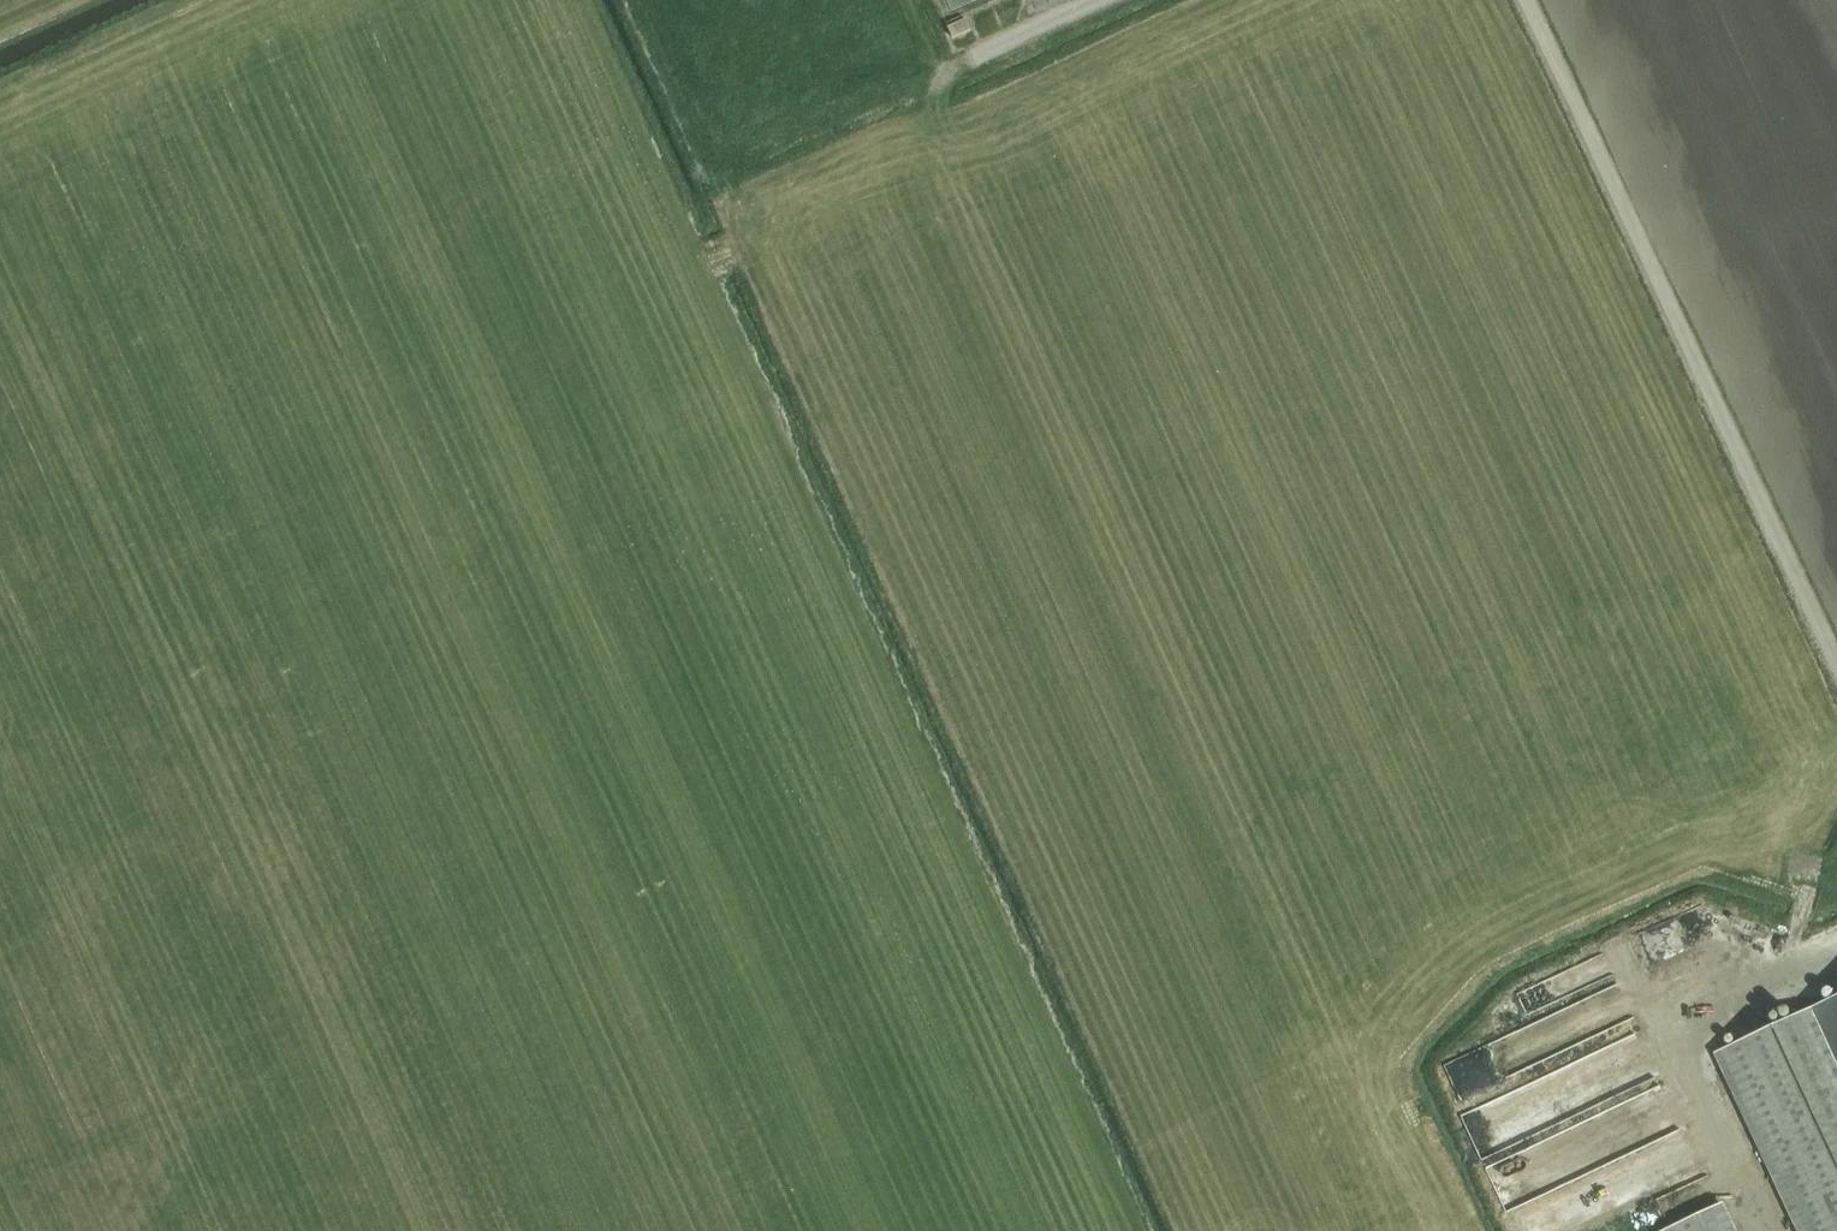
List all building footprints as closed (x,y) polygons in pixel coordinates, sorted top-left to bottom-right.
[(952,38),(970,31),(965,19),(947,27),(952,38)] [(1567,978),(1529,990),(1534,1006),(1564,996),(1562,988),(1559,995),(1555,983),(1572,990),(1576,982),(1587,978),(1581,991),(1568,995),(1570,1004),(1565,1016),(1588,1027),(1598,1006),(1616,1014),(1634,1009),(1621,969),(1614,971),(1609,955),(1572,967),(1567,978)] [(1719,1051),(1803,1230),(1836,1230),(1836,996),(1719,1051)] [(1468,1095),(1529,1068),(1515,1035),(1454,1062),(1468,1095)] [(1538,1096),(1485,1113),(1494,1143),(1548,1127),(1538,1096)] [(1578,1195),(1577,1216),(1601,1217),(1602,1196),(1578,1195)] [(1686,1220),(1662,1230),(1734,1230),(1721,1203),(1686,1220)]
